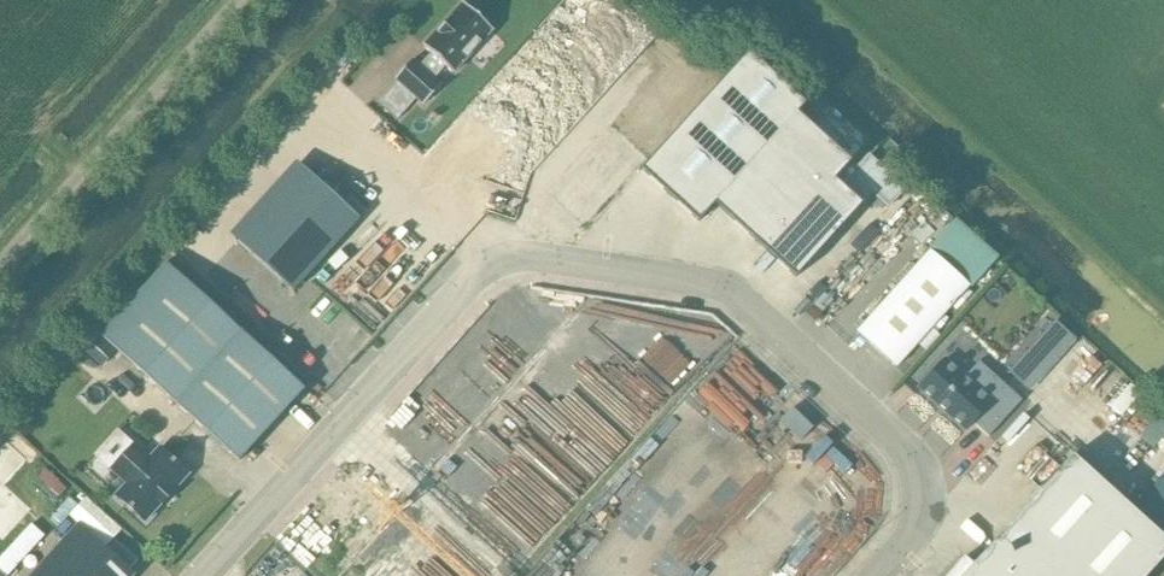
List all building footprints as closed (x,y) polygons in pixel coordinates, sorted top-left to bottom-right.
[(399,74),(395,78),(398,81),(417,98),(424,105),(428,101),(440,87),(433,80),(446,67),(453,74),(493,30),(464,3),(423,47),(431,54),(419,67),(412,60),(399,74)] [(797,113),(798,114),(801,110),(744,58),(642,170),(699,222),(715,204),(797,113)] [(656,139),(696,96),(667,70),(627,112),(656,139)] [(851,162),(798,114),(797,113),(715,204),(768,253),(835,180),(851,162)] [(577,225),(638,158),(601,125),(540,191),(577,225)] [(858,168),(851,162),(835,180),(862,204),(873,192),(893,210),(910,192),(870,156),(858,168)] [(359,219),(304,168),(237,242),(293,293),(359,219)] [(835,180),(768,253),(796,278),(863,205),(862,204),(835,180)] [(878,231),(869,223),(850,245),(859,252),(878,231)] [(969,286),(930,251),(857,332),(896,367),(969,286)] [(239,461),(305,388),(168,263),(101,335),(239,461)] [(1035,388),(1083,335),(1062,316),(1014,368),(1035,388)] [(1022,401),(979,361),(965,377),(945,360),(919,388),(966,431),(973,423),(989,437),(1022,401)] [(1112,363),(1091,392),(1107,403),(1127,374),(1112,363)] [(561,390),(525,427),(502,405),(486,421),(548,480),(561,466),(588,491),(625,453),(561,390)] [(0,458),(0,533),(28,501),(8,484),(28,463),(11,446),(0,458)] [(171,492),(188,474),(160,448),(149,460),(133,446),(112,470),(128,484),(117,496),(145,521),(162,503),(162,504),(172,493),(171,492)] [(824,487),(845,464),(830,451),(809,474),(824,487)] [(1073,455),(973,566),(964,558),(947,575),(1147,575),(1163,557),(1163,540),(1073,455)] [(335,498),(291,539),(318,568),(362,527),(335,498)] [(78,526),(32,575),(132,575),(78,526)]
